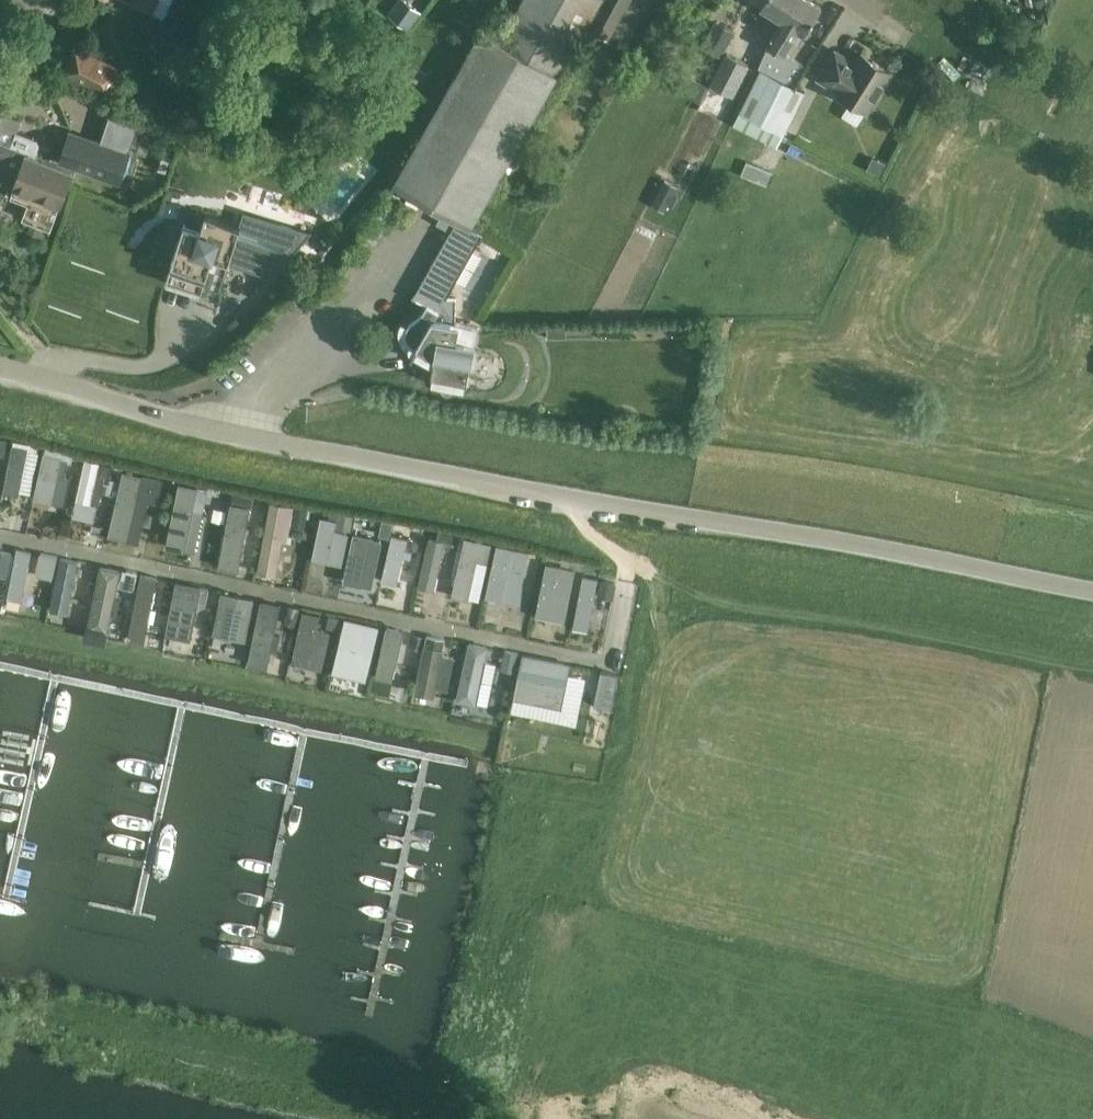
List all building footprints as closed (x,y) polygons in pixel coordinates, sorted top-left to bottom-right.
[(136,2),(154,11),(159,0),(137,0),(136,2)] [(405,0),(403,0),(391,15),(409,29),(421,12),(405,0)] [(557,74),(559,76),(602,0),(520,0),(498,40),(481,31),(394,183),(457,219),(470,226),(557,74)] [(587,28),(608,40),(630,0),(603,0),(587,28)] [(815,16),(821,7),(811,0),(795,0),(767,44),(759,67),(760,68),(793,84),(804,67),(784,55),(800,30),(805,34),(815,16)] [(795,0),(765,0),(761,6),(771,12),(759,31),(770,37),(766,43),(767,44),(795,0)] [(713,21),(701,45),(722,56),(735,32),(713,21)] [(75,44),(60,73),(108,98),(123,69),(75,44)] [(705,85),(695,102),(699,104),(665,170),(676,175),(688,152),(700,158),(749,64),(726,52),(709,83),(710,83),(708,87),(705,85)] [(867,113),(891,74),(861,55),(855,65),(835,52),(817,80),(838,93),(837,94),(867,113)] [(778,146),(784,133),(805,90),(760,68),(732,123),(778,146)] [(695,102),(705,85),(684,73),(674,91),(695,102)] [(39,144),(37,139),(17,131),(21,119),(3,113),(11,90),(0,86),(0,142),(36,155),(39,144)] [(55,131),(48,152),(60,156),(58,162),(121,183),(132,150),(129,150),(138,124),(109,114),(101,139),(69,128),(66,135),(55,131)] [(72,171),(73,168),(36,155),(0,142),(0,182),(61,204),(72,171)] [(765,186),(771,171),(746,161),(740,175),(765,186)] [(676,185),(662,178),(649,203),(663,210),(666,204),(671,206),(677,194),(673,192),(676,185)] [(219,294),(241,224),(206,212),(201,229),(184,224),(167,279),(202,290),(202,289),(219,294)] [(477,327),(455,323),(456,297),(447,297),(483,233),(470,226),(457,219),(413,298),(426,306),(423,311),(421,314),(419,316),(417,319),(411,322),(409,324),(408,326),(407,329),(406,332),(407,338),(408,340),(411,344),(416,347),(411,357),(412,357),(418,348),(435,357),(432,374),(467,380),(471,364),(477,327)] [(546,338),(564,338),(564,325),(546,325),(546,338)] [(36,445),(13,440),(13,444),(12,444),(3,492),(19,495),(27,450),(35,452),(36,445)] [(34,497),(52,501),(53,501),(58,475),(64,476),(65,475),(68,461),(72,462),(74,454),(46,446),(45,452),(44,451),(34,497)] [(85,458),(76,499),(91,503),(97,473),(108,476),(111,466),(100,463),(100,462),(85,458)] [(143,473),(124,468),(109,533),(129,537),(138,497),(157,501),(163,476),(143,471),(143,473)] [(166,547),(185,552),(194,510),(203,512),(206,501),(196,499),(199,487),(180,483),(166,547)] [(253,497),(232,494),(230,505),(250,508),(251,509),(253,497)] [(294,506),(270,501),(257,572),(276,576),(283,540),(288,541),(294,506)] [(239,572),(250,508),(230,505),(219,569),(239,572)] [(295,506),(292,522),(291,526),(304,528),(308,509),(295,506)] [(353,517),(353,516),(339,514),(336,530),(351,532),(353,517)] [(336,522),(322,519),(313,559),(328,562),(336,522)] [(379,526),(356,521),(345,571),(368,576),(379,526)] [(411,558),(412,551),(405,550),(407,539),(392,535),(381,581),(397,585),(403,557),(411,558)] [(429,537),(419,586),(434,589),(445,540),(429,537)] [(492,542),(464,537),(452,595),(468,599),(476,559),(488,562),(492,542)] [(528,552),(497,544),(485,597),(501,601),(508,568),(524,572),(528,552)] [(13,545),(0,607),(0,613),(20,617),(33,549),(13,545)] [(6,576),(11,551),(0,549),(0,575),(6,576)] [(41,552),(37,575),(54,579),(59,556),(41,552)] [(60,557),(51,603),(68,606),(77,560),(60,557)] [(574,569),(546,563),(536,616),(553,619),(560,583),(571,585),(574,569)] [(118,568),(98,564),(83,635),(104,639),(118,568)] [(141,574),(128,638),(144,641),(157,577),(141,574)] [(588,629),(599,578),(583,575),(573,626),(588,629)] [(614,596),(617,583),(601,580),(598,593),(614,596)] [(175,581),(164,634),(190,639),(201,587),(175,581)] [(221,592),(213,633),(246,639),(254,598),(221,592)] [(276,651),(280,635),(274,634),(281,603),(261,599),(248,663),(267,667),(271,650),(276,651)] [(300,607),(288,605),(285,623),(296,626),(300,607)] [(303,611),(292,663),(309,667),(320,614),(303,611)] [(350,676),(363,622),(345,618),(332,671),(350,676)] [(387,626),(375,676),(393,680),(404,630),(387,626)] [(434,696),(446,638),(427,634),(415,692),(434,696)] [(465,648),(453,700),(479,706),(491,654),(465,648)] [(519,653),(505,650),(500,673),(514,675),(519,653)] [(564,694),(570,665),(521,654),(516,681),(551,689),(550,691),(564,694)] [(616,694),(620,675),(605,671),(600,691),(616,694)]
